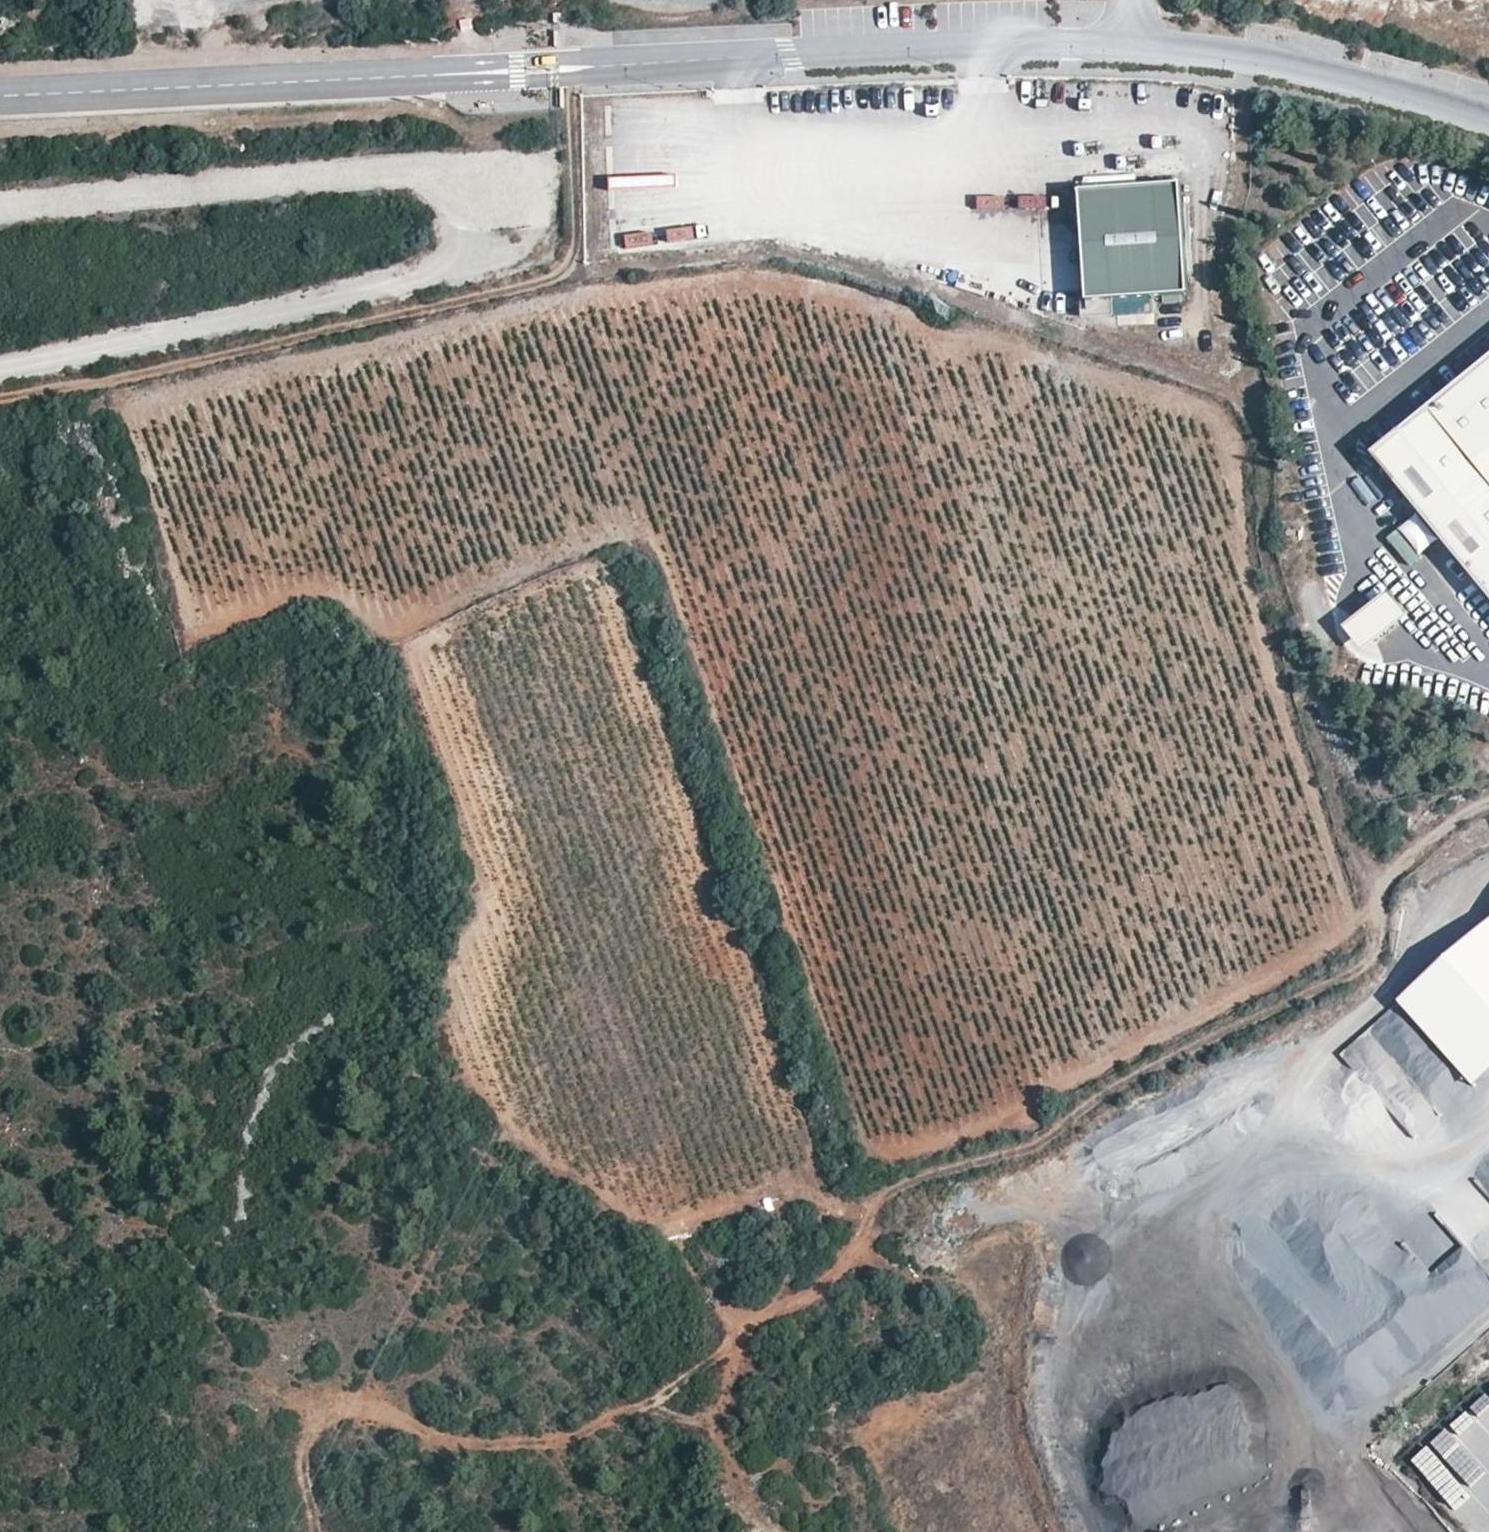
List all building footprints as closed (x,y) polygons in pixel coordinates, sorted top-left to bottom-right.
[(1085,301),(1185,296),(1179,186),(1079,192),(1085,301)] [(1374,457),(1488,597),(1488,363),(1374,457)] [(1406,618),(1388,594),(1344,630),(1362,653),(1406,618)] [(1398,1002),(1471,1086),(1488,1070),(1488,922),(1398,1002)]
